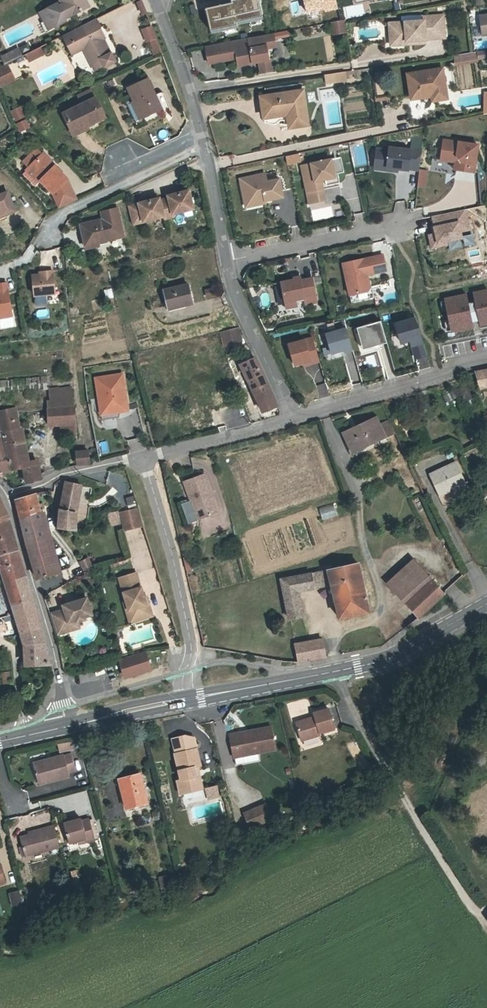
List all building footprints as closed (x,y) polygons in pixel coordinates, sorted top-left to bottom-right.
[(53,27),(66,20),(65,18),(69,16),(69,17),(85,9),(81,0),(60,0),(61,2),(63,5),(59,6),(57,4),(45,10),(53,27)] [(207,31),(263,17),(258,0),(231,0),(201,7),(207,31)] [(53,27),(45,10),(40,12),(49,29),(53,27)] [(389,23),(390,37),(392,37),(398,41),(398,42),(416,41),(416,44),(426,43),(426,39),(445,38),(443,15),(423,16),(424,20),(389,23)] [(95,20),(64,35),(65,36),(64,37),(72,54),(84,49),(95,71),(105,66),(115,61),(95,20)] [(347,32),(345,20),(340,21),(335,22),(337,34),(347,32)] [(148,42),(150,41),(156,39),(152,26),(143,30),(148,42)] [(274,33),(265,35),(267,49),(276,47),(274,33)] [(238,65),(259,61),(269,59),(267,49),(265,35),(205,46),(209,63),(219,61),(218,53),(231,51),(236,54),(237,58),(238,65)] [(391,46),(416,44),(416,41),(398,42),(398,41),(392,37),(390,37),(391,46)] [(154,56),(162,52),(156,39),(150,41),(153,49),(151,50),(154,56)] [(43,55),(39,47),(26,54),(29,61),(43,55)] [(18,49),(8,54),(12,61),(22,56),(18,49)] [(218,53),(219,61),(237,58),(236,54),(231,51),(218,53)] [(477,52),(478,60),(486,58),(486,51),(477,52)] [(477,52),(473,53),(453,56),(455,65),(479,62),(478,60),(477,52)] [(2,57),(5,64),(12,61),(8,54),(2,57)] [(24,56),(16,59),(20,68),(28,64),(24,56)] [(269,59),(259,61),(262,74),(271,73),(269,59)] [(3,67),(7,74),(0,77),(0,84),(1,87),(15,80),(7,65),(3,67)] [(442,70),(408,76),(412,98),(434,94),(435,99),(446,97),(442,70)] [(371,73),(375,98),(388,96),(384,71),(371,73)] [(347,81),(346,72),(338,73),(331,74),(332,84),(347,81)] [(128,88),(134,102),(142,118),(161,109),(147,79),(128,88)] [(261,97),(264,118),(294,113),(295,117),(289,118),(290,128),(308,125),(303,90),(261,97)] [(63,114),(72,131),(84,126),(84,127),(105,117),(96,98),(63,114)] [(142,118),(134,102),(127,105),(135,121),(142,118)] [(25,116),(21,108),(12,112),(16,121),(25,116)] [(294,113),(264,118),(265,122),(289,118),(295,117),(294,113)] [(25,120),(20,123),(23,130),(29,127),(25,120)] [(86,130),(84,127),(84,126),(72,131),(74,136),(86,130)] [(474,173),(478,144),(444,139),(441,160),(455,162),(454,170),(474,173)] [(420,170),(422,149),(411,148),(411,150),(389,147),(389,150),(377,149),(375,164),(387,165),(387,168),(398,169),(409,170),(409,169),(420,170)] [(29,167),(42,155),(35,148),(23,161),(29,167)] [(43,154),(42,155),(29,167),(28,168),(40,180),(53,193),(67,179),(43,154)] [(284,156),(285,164),(299,162),(298,154),(284,156)] [(320,180),(325,179),(335,177),(332,159),(302,166),(309,203),(324,200),(320,180)] [(40,180),(28,168),(23,174),(35,186),(40,180)] [(427,171),(420,170),(418,186),(425,187),(427,171)] [(240,179),(243,193),(245,193),(248,194),(250,206),(262,204),(262,202),(283,197),(279,179),(267,182),(265,174),(240,179)] [(336,184),(335,177),(325,179),(327,185),(336,184)] [(53,193),(56,200),(72,191),(67,179),(53,193)] [(56,200),(60,208),(76,200),(72,191),(56,200)] [(168,198),(160,201),(165,217),(165,219),(174,217),(173,214),(194,209),(189,191),(179,193),(171,195),(168,196),(168,198)] [(15,211),(7,192),(0,195),(0,217),(15,211)] [(128,206),(133,225),(165,217),(160,201),(160,198),(149,201),(142,203),(128,206)] [(80,225),(84,241),(98,238),(99,242),(124,237),(118,208),(101,212),(103,219),(80,225)] [(469,229),(465,209),(432,216),(436,233),(429,235),(432,248),(447,245),(446,241),(462,238),(460,231),(469,229)] [(472,233),(461,236),(464,247),(475,244),(472,233)] [(98,238),(84,241),(86,248),(99,245),(99,242),(98,238)] [(369,288),(368,282),(365,279),(364,276),(386,271),(383,255),(343,264),(350,295),(367,292),(369,288)] [(33,276),(34,296),(46,295),(55,294),(53,271),(44,272),(45,275),(41,275),(33,276)] [(305,298),(304,293),(315,291),(312,278),(301,280),(300,276),(294,278),(294,280),(281,282),(286,308),(297,306),(295,300),(305,298)] [(12,316),(7,283),(0,284),(0,318),(12,316)] [(192,304),(187,285),(165,290),(170,309),(192,304)] [(214,296),(212,288),(205,290),(207,297),(214,296)] [(480,325),(486,324),(486,290),(473,293),(480,325)] [(315,291),(304,293),(305,298),(306,304),(317,301),(315,291)] [(46,295),(34,296),(35,306),(47,304),(46,295)] [(444,299),(451,331),(474,326),(467,295),(444,299)] [(0,318),(0,327),(2,329),(12,328),(14,324),(12,316),(0,318)] [(416,358),(427,355),(418,323),(416,318),(409,320),(396,324),(401,343),(408,341),(413,340),(415,344),(412,345),(416,358)] [(387,343),(381,321),(357,328),(359,334),(369,331),(371,340),(373,340),(375,347),(387,343)] [(238,327),(221,331),(224,345),(241,341),(238,327)] [(353,350),(347,328),(327,334),(332,353),(345,350),(345,352),(353,350)] [(369,331),(359,334),(361,343),(371,340),(369,331)] [(320,362),(313,338),(289,345),(295,365),(311,361),(311,364),(320,362)] [(263,413),(277,407),(254,358),(240,364),(263,413)] [(475,372),(469,373),(473,387),(478,386),(479,388),(486,387),(486,370),(475,372)] [(94,378),(101,415),(114,412),(128,410),(121,373),(94,378)] [(48,402),(49,409),(74,407),(71,386),(48,390),(50,402),(48,402)] [(454,391),(458,396),(462,395),(469,391),(466,386),(454,391)] [(447,402),(458,396),(454,391),(444,396),(447,402)] [(473,399),(470,393),(463,397),(466,402),(473,399)] [(48,426),(60,425),(75,424),(76,424),(74,407),(49,409),(48,409),(48,426)] [(27,464),(16,410),(0,411),(0,421),(3,432),(4,431),(5,438),(7,445),(13,470),(24,467),(24,466),(27,465),(27,464)] [(353,452),(395,432),(389,419),(379,424),(376,418),(344,433),(353,452)] [(13,472),(13,471),(13,470),(7,445),(5,438),(4,431),(3,432),(0,421),(0,468),(1,473),(13,472)] [(75,424),(60,425),(61,439),(76,438),(75,424)] [(78,464),(79,464),(89,463),(88,451),(86,451),(77,452),(78,464)] [(24,467),(28,485),(42,480),(41,475),(37,461),(27,464),(27,465),(24,466),(24,467)] [(459,484),(465,481),(456,462),(430,474),(440,496),(460,487),(459,484)] [(184,482),(194,509),(198,520),(219,512),(205,474),(184,482)] [(60,510),(58,528),(77,530),(76,514),(82,485),(66,482),(60,510)] [(25,537),(37,579),(58,574),(40,509),(44,508),(43,504),(39,505),(36,494),(16,500),(25,537)] [(126,507),(135,506),(133,495),(124,497),(126,507)] [(9,517),(9,516),(0,499),(0,519),(9,517)] [(322,521),(337,515),(332,503),(317,508),(322,521)] [(119,512),(123,530),(144,525),(139,507),(119,512)] [(187,524),(198,520),(194,509),(183,513),(187,524)] [(10,553),(19,551),(9,517),(0,519),(0,556),(10,553)] [(19,551),(10,553),(0,556),(0,565),(2,573),(5,582),(26,576),(26,575),(19,551)] [(93,568),(88,559),(81,562),(86,572),(93,568)] [(328,570),(331,583),(362,579),(359,564),(328,570)] [(391,588),(406,605),(433,581),(418,564),(391,588)] [(321,571),(323,585),(331,583),(328,570),(321,571)] [(298,591),(323,585),(321,571),(281,579),(290,619),(304,616),(298,591)] [(153,616),(149,604),(147,604),(145,597),(141,587),(141,588),(136,573),(119,578),(126,602),(129,610),(131,610),(135,621),(153,616)] [(33,599),(26,576),(5,582),(12,605),(33,599)] [(369,613),(362,579),(331,583),(340,618),(369,613)] [(406,605),(418,618),(445,594),(433,581),(406,605)] [(87,598),(79,601),(71,603),(63,605),(64,610),(51,614),(58,635),(72,631),(70,625),(78,622),(85,620),(85,617),(92,615),(87,598)] [(38,614),(33,599),(12,605),(15,613),(21,634),(42,629),(38,614)] [(130,623),(135,621),(131,610),(129,610),(126,602),(124,603),(130,623)] [(80,628),(78,622),(70,625),(72,631),(80,628)] [(42,629),(21,634),(24,645),(45,643),(42,629)] [(323,639),(309,641),(312,660),(326,657),(323,639)] [(309,641),(295,644),(299,662),(312,660),(309,641)] [(50,662),(45,643),(24,645),(25,664),(35,663),(35,669),(50,668),(50,663),(50,662)] [(151,669),(146,653),(124,659),(120,661),(125,677),(151,669)] [(104,667),(95,670),(97,676),(105,673),(104,667)] [(11,684),(10,672),(2,673),(3,685),(11,684)] [(12,712),(11,700),(4,701),(5,713),(12,712)] [(296,722),(302,741),(321,735),(320,733),(335,729),(329,709),(314,713),(315,717),(296,722)] [(233,757),(243,756),(242,752),(257,749),(258,753),(276,749),(272,727),(229,735),(233,757)] [(202,789),(199,775),(196,776),(194,767),(197,767),(200,766),(194,737),(185,735),(173,738),(176,753),(175,753),(181,780),(177,781),(180,794),(202,789)] [(60,744),(62,751),(74,749),(72,742),(60,744)] [(33,764),(38,781),(49,778),(50,782),(70,776),(68,772),(76,770),(71,754),(64,756),(64,755),(33,764)] [(123,794),(127,808),(147,803),(140,774),(120,779),(124,793),(123,794)] [(217,786),(211,787),(213,798),(214,799),(220,797),(217,786)] [(213,798),(211,787),(205,789),(207,799),(213,798)] [(266,805),(259,808),(265,821),(272,818),(266,805)] [(265,821),(259,808),(244,814),(250,828),(265,821)] [(95,840),(95,839),(90,821),(90,819),(82,821),(82,819),(64,824),(69,843),(78,841),(86,839),(87,842),(95,840)] [(25,856),(60,847),(55,826),(31,832),(32,834),(20,838),(25,856)] [(161,879),(162,886),(173,884),(172,877),(161,879)] [(175,890),(173,884),(162,886),(163,892),(175,890)] [(22,903),(19,891),(10,894),(13,906),(22,903)]
